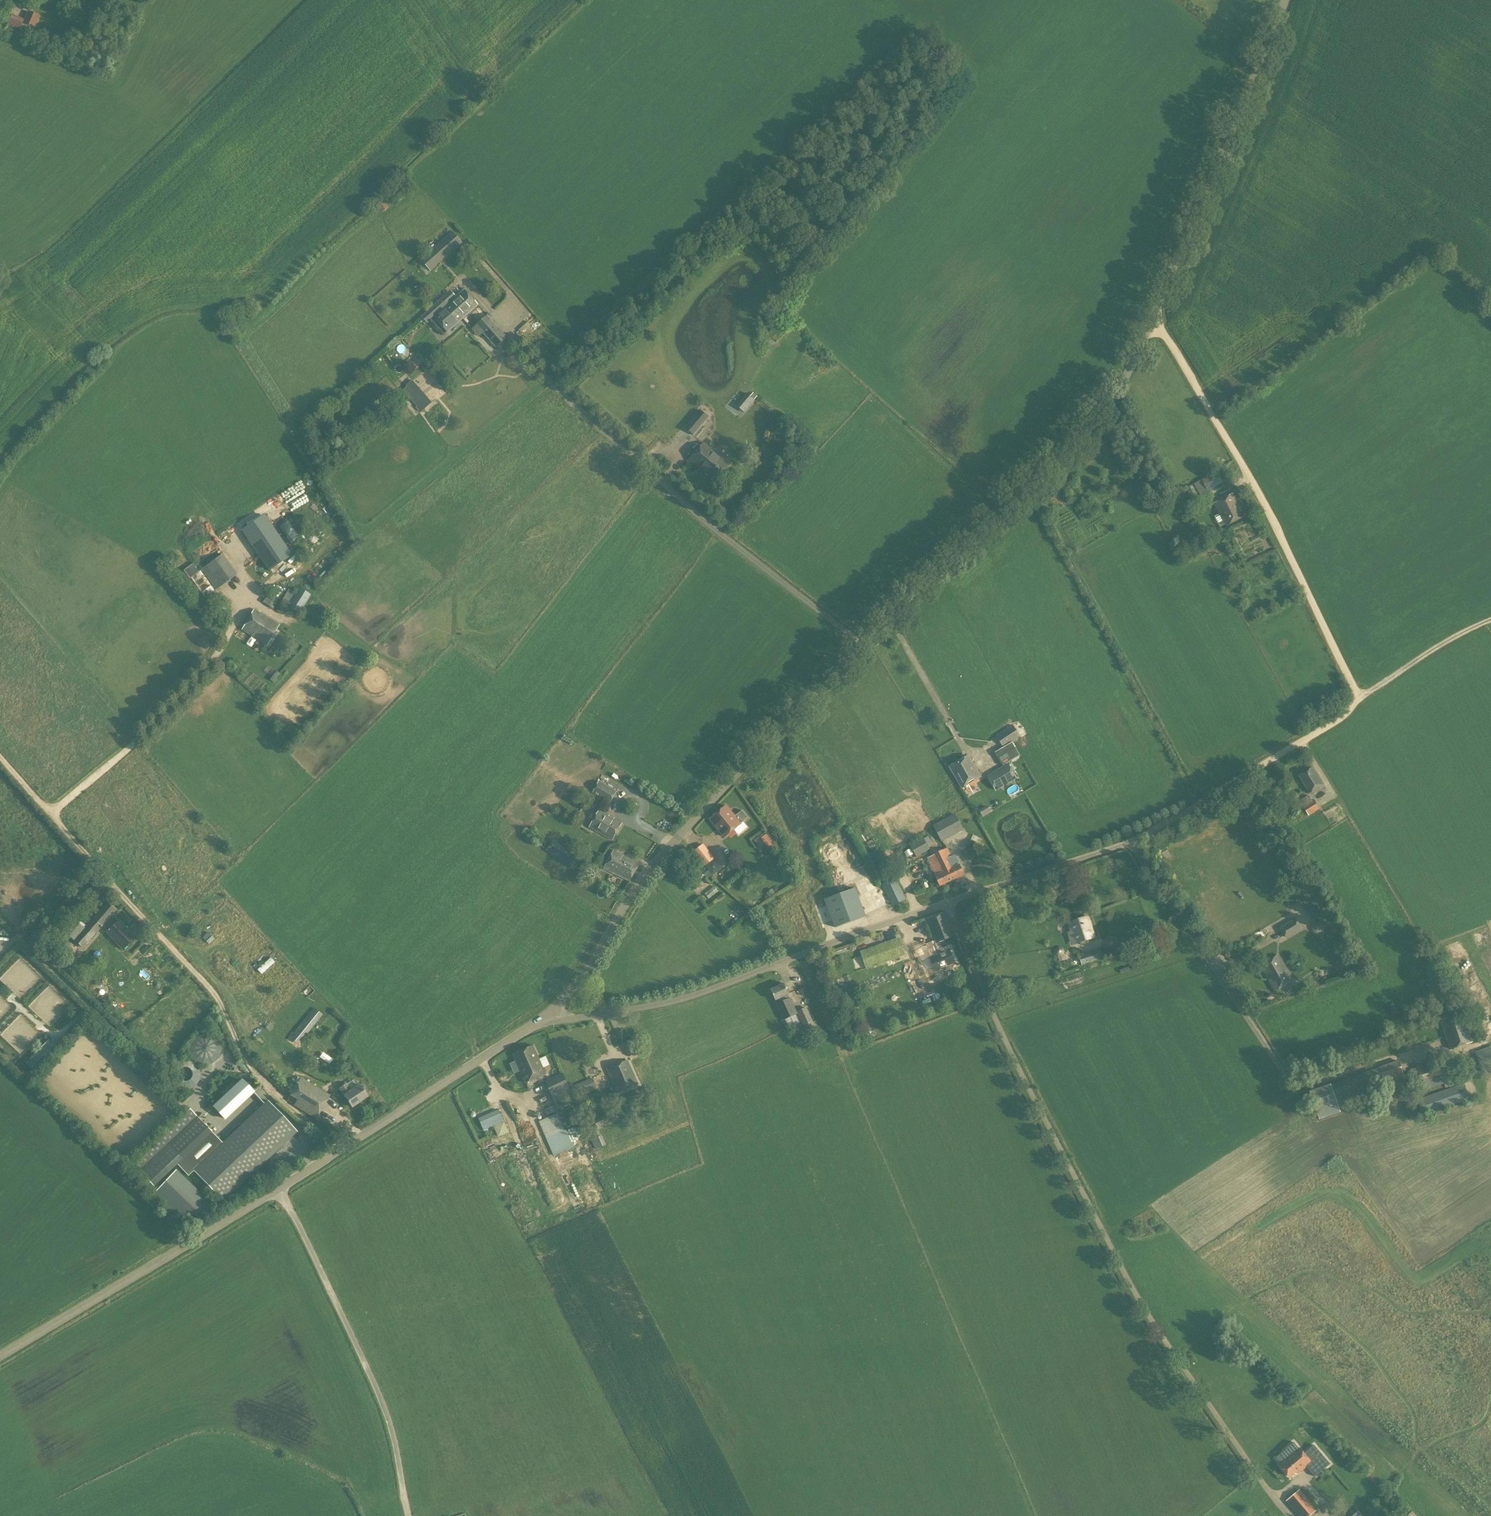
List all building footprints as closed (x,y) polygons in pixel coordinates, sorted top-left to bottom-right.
[(39,16),(29,12),(25,23),(34,27),(39,16)] [(447,257),(454,251),(450,246),(458,239),(452,232),(421,259),(431,270),(447,257)] [(478,305),(464,290),(448,304),(454,310),(456,308),(457,310),(456,311),(463,319),(478,305)] [(448,304),(443,299),(431,310),(436,315),(434,317),(448,332),(463,319),(456,311),(457,310),(456,308),(454,310),(448,304)] [(498,347),(507,339),(487,317),(474,329),(480,336),(485,332),(498,347)] [(407,387),(403,391),(417,407),(419,406),(423,411),(432,403),(413,381),(406,386),(407,387)] [(747,395),(736,407),(744,414),(755,401),(747,395)] [(684,428),(694,436),(710,418),(700,410),(684,428)] [(704,444),(690,460),(715,481),(729,465),(704,444)] [(1227,479),(1230,478),(1226,471),(1223,472),(1222,469),(1194,484),(1195,486),(1197,490),(1200,496),(1196,498),(1201,505),(1204,504),(1205,505),(1213,500),(1211,497),(1213,497),(1210,490),(1228,481),(1227,479)] [(1191,497),(1196,494),(1192,485),(1187,488),(1191,497)] [(1233,494),(1214,504),(1226,527),(1245,517),(1233,494)] [(1174,501),(1172,497),(1160,503),(1162,507),(1174,501)] [(233,533),(260,572),(282,557),(254,518),(233,533)] [(1193,544),(1198,542),(1195,536),(1190,538),(1193,544)] [(237,575),(222,554),(201,569),(215,590),(237,575)] [(185,569),(191,577),(200,571),(194,563),(185,569)] [(214,591),(200,571),(199,572),(190,578),(204,598),(214,591)] [(297,588),(286,606),(299,614),(311,595),(297,588)] [(269,592),(263,602),(273,609),(279,599),(269,592)] [(281,604),(277,611),(282,614),(286,607),(281,604)] [(242,630),(266,646),(279,625),(254,610),(242,630)] [(278,674),(276,672),(270,680),(272,682),(278,674)] [(1002,766),(1019,756),(1012,743),(1020,737),(1012,726),(996,736),(1003,748),(995,753),(1002,766)] [(949,767),(962,788),(981,777),(969,756),(949,767)] [(995,791),(1017,779),(1008,764),(986,776),(995,791)] [(1299,776),(1310,794),(1323,786),(1312,768),(1299,776)] [(617,792),(599,782),(592,793),(610,803),(617,792)] [(1320,809),(1314,800),(1312,801),(1309,796),(1299,801),(1309,816),(1320,809)] [(742,810),(735,816),(726,806),(710,820),(724,837),(748,818),(742,810)] [(979,811),(982,817),(983,817),(991,813),(990,812),(987,806),(979,811)] [(622,823),(599,810),(589,828),(612,841),(622,823)] [(941,842),(963,830),(955,815),(933,826),(941,842)] [(765,835),(764,836),(763,834),(754,840),(755,842),(754,842),(758,848),(764,844),(766,846),(766,845),(769,849),(775,845),(767,834),(765,835)] [(916,857),(929,850),(923,839),(910,846),(916,857)] [(970,840),(967,848),(975,852),(979,845),(970,840)] [(713,859),(701,845),(693,852),(704,866),(713,859)] [(931,858),(928,859),(936,876),(935,876),(940,886),(964,875),(959,865),(954,855),(951,857),(947,849),(930,857),(931,858)] [(640,864),(614,851),(604,869),(629,881),(640,864)] [(580,858),(573,853),(570,858),(566,862),(573,868),(577,862),(580,858)] [(587,862),(581,870),(590,876),(596,867),(587,862)] [(905,900),(895,879),(882,885),(891,906),(905,900)] [(925,891),(921,884),(912,887),(916,896),(925,891)] [(714,885),(705,894),(710,899),(719,890),(714,885)] [(825,900),(836,928),(866,916),(855,888),(825,900)] [(1315,892),(1299,902),(1311,920),(1327,910),(1315,892)] [(136,937),(119,920),(115,923),(110,918),(117,910),(107,902),(84,928),(79,924),(69,936),(83,948),(103,926),(107,931),(106,932),(122,950),(136,937)] [(948,950),(943,940),(955,935),(945,913),(925,919),(934,940),(925,944),(930,958),(931,958),(936,971),(954,964),(948,950)] [(1094,938),(1088,917),(1069,923),(1075,944),(1094,938)] [(1295,918),(1279,927),(1286,939),(1302,930),(1295,918)] [(861,952),(867,968),(904,955),(899,938),(861,952)] [(1140,946),(1137,938),(1124,942),(1127,951),(1140,946)] [(1099,949),(1078,955),(1083,966),(1102,960),(1099,949)] [(1260,967),(1275,991),(1292,980),(1278,956),(1260,967)] [(271,957),(258,969),(262,973),(275,961),(271,957)] [(1361,969),(1357,957),(1340,963),(1344,975),(1361,969)] [(784,972),(772,977),(776,987),(788,982),(784,972)] [(788,995),(789,994),(784,984),(771,990),(776,1001),(777,1000),(778,1004),(777,1005),(785,1020),(797,1014),(788,995)] [(290,1038),(298,1045),(302,1040),(303,1040),(323,1015),(314,1008),(294,1033),(290,1038)] [(806,1008),(797,1012),(807,1034),(817,1030),(806,1008)] [(1462,1014),(1441,1021),(1450,1050),(1472,1042),(1462,1014)] [(12,1021),(7,1016),(0,1022),(0,1032),(12,1021)] [(199,1032),(189,1057),(215,1067),(225,1043),(199,1032)] [(49,1038),(27,1063),(34,1069),(57,1045),(49,1038)] [(628,1056),(641,1051),(636,1038),(623,1044),(628,1056)] [(533,1046),(513,1055),(520,1071),(528,1067),(529,1070),(534,1068),(532,1063),(539,1059),(533,1046)] [(1475,1052),(1483,1073),(1490,1069),(1490,1046),(1475,1052)] [(525,1083),(546,1074),(539,1059),(532,1063),(534,1068),(529,1070),(528,1067),(520,1071),(525,1083)] [(1455,1077),(1461,1075),(1456,1060),(1449,1063),(1448,1061),(1431,1067),(1429,1063),(1410,1070),(1418,1093),(1456,1080),(1455,1077)] [(637,1084),(627,1061),(608,1069),(618,1093),(637,1084)] [(1319,1120),(1340,1113),(1338,1108),(1386,1092),(1388,1094),(1408,1088),(1399,1061),(1331,1084),(1330,1082),(1305,1089),(1314,1116),(1317,1115),(1319,1120)] [(573,1098),(574,1098),(570,1088),(569,1088),(563,1073),(545,1081),(557,1110),(575,1102),(573,1098)] [(315,1119),(329,1096),(301,1078),(290,1095),(298,1100),(295,1106),(315,1119)] [(593,1078),(570,1088),(574,1098),(597,1088),(593,1078)] [(243,1079),(214,1106),(225,1118),(254,1091),(243,1079)] [(347,1083),(339,1089),(343,1095),(352,1107),(367,1097),(359,1085),(351,1090),(347,1083)] [(1423,1116),(1469,1100),(1463,1084),(1417,1099),(1423,1116)] [(222,1143),(193,1171),(222,1202),(297,1132),(267,1101),(222,1143)] [(607,1117),(596,1122),(599,1128),(616,1119),(613,1113),(612,1114),(609,1108),(604,1111),(607,1117)] [(193,1171),(222,1143),(190,1109),(132,1164),(153,1186),(176,1164),(188,1176),(193,1171)] [(496,1121),(493,1113),(479,1119),(482,1127),(496,1121)] [(558,1114),(538,1122),(546,1138),(565,1130),(558,1114)] [(596,1149),(603,1146),(599,1136),(592,1139),(596,1149)] [(1311,1463),(1309,1461),(1316,1456),(1317,1457),(1321,1454),(1313,1445),(1303,1453),(1299,1448),(1293,1442),(1286,1448),(1292,1454),(1279,1465),(1289,1477),(1294,1472),(1296,1474),(1311,1463)] [(1298,1515),(1309,1515),(1316,1510),(1299,1490),(1286,1501),(1298,1515)]
